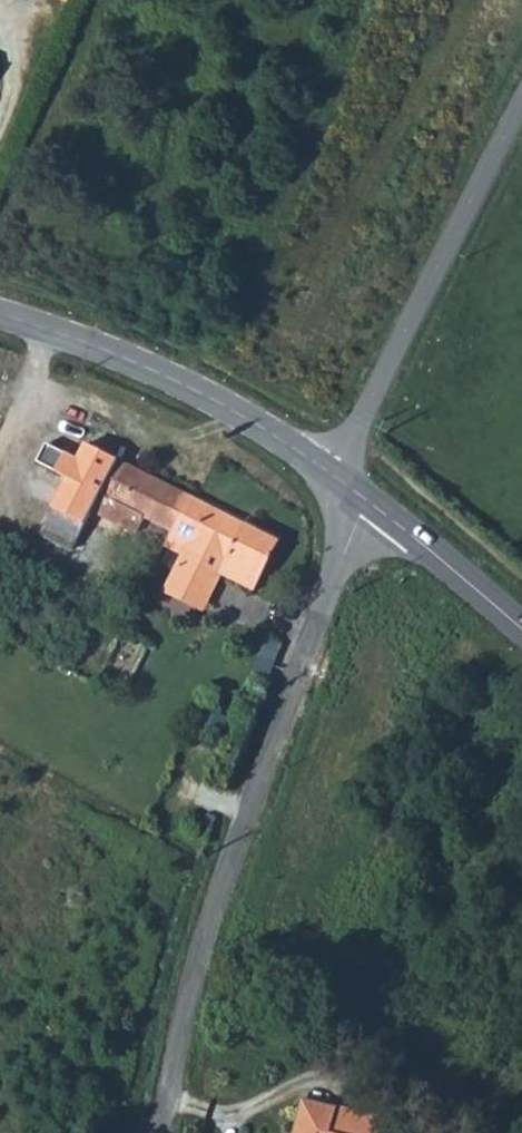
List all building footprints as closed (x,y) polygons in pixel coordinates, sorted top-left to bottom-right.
[(90,441),(43,532),(71,547),(76,539),(93,506),(137,527),(144,512),(175,525),(184,528),(200,496),(90,441)] [(175,525),(166,543),(186,554),(172,582),(176,592),(201,604),(211,601),(225,570),(262,588),(284,538),(200,496),(184,528),(175,525)] [(343,1107),(310,1098),(304,1125),(314,1127),(313,1132),(338,1132),(343,1107)] [(338,1132),(377,1132),(381,1117),(343,1107),(338,1132)] [(302,1132),(313,1132),(314,1127),(304,1125),(302,1132)]
